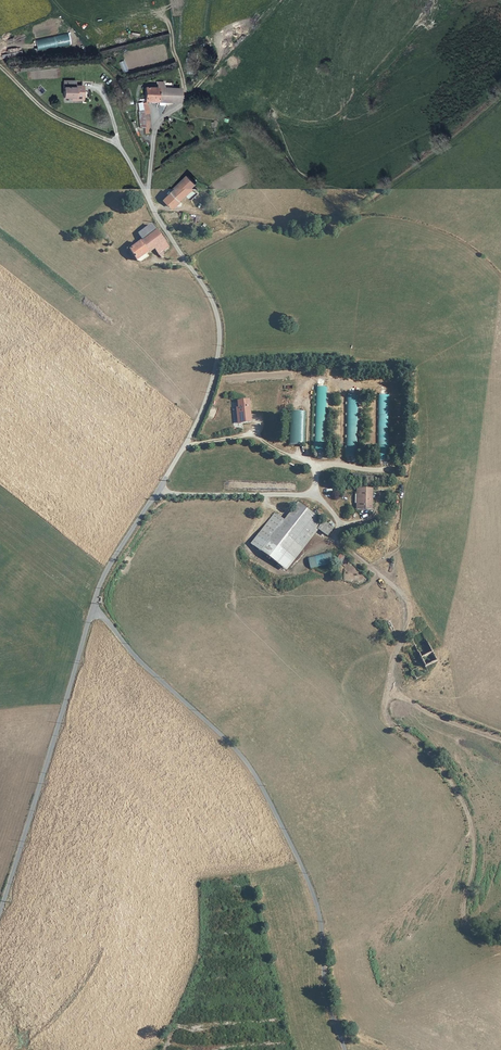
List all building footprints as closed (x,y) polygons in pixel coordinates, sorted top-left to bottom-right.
[(74,80),(66,81),(61,82),(64,99),(83,96),(81,85),(75,86),(74,82),(74,80)] [(156,107),(178,107),(179,91),(163,91),(162,84),(154,85),(155,88),(155,91),(156,107)] [(147,108),(156,107),(155,91),(151,91),(143,92),(144,106),(144,108),(147,108)] [(147,139),(148,132),(147,110),(140,110),(140,115),(136,115),(137,131),(141,131),(142,138),(147,139)] [(183,198),(189,203),(195,197),(190,192),(192,189),(185,182),(162,203),(169,211),(183,198)] [(192,220),(192,217),(184,216),(184,223),(183,225),(190,226),(192,220)] [(143,244),(152,234),(148,228),(137,239),(143,244)] [(165,250),(152,234),(143,244),(140,247),(130,258),(140,265),(145,260),(150,254),(158,261),(161,258),(160,256),(165,250)] [(94,236),(91,241),(100,245),(102,240),(94,236)] [(323,386),(312,386),(309,453),(321,453),(323,386)] [(373,462),(384,463),(386,396),(374,396),(373,462)] [(355,397),(342,398),(340,457),(353,458),(355,397)] [(233,413),(234,422),(247,421),(245,399),(231,400),(232,406),(236,406),(236,412),(233,413)] [(285,418),(284,444),(300,445),(301,410),(285,410),(285,418)] [(355,504),(350,504),(345,504),(345,509),(367,510),(368,485),(356,484),(355,494),(355,504)] [(311,526),(316,520),(293,501),(263,538),(286,557),(311,526)] [(327,528),(316,520),(311,526),(313,528),(321,534),(327,528)] [(313,528),(311,526),(286,557),(288,558),(313,528)] [(330,551),(307,557),(311,569),(334,563),(330,551)] [(409,637),(425,667),(438,660),(422,630),(409,637)]
